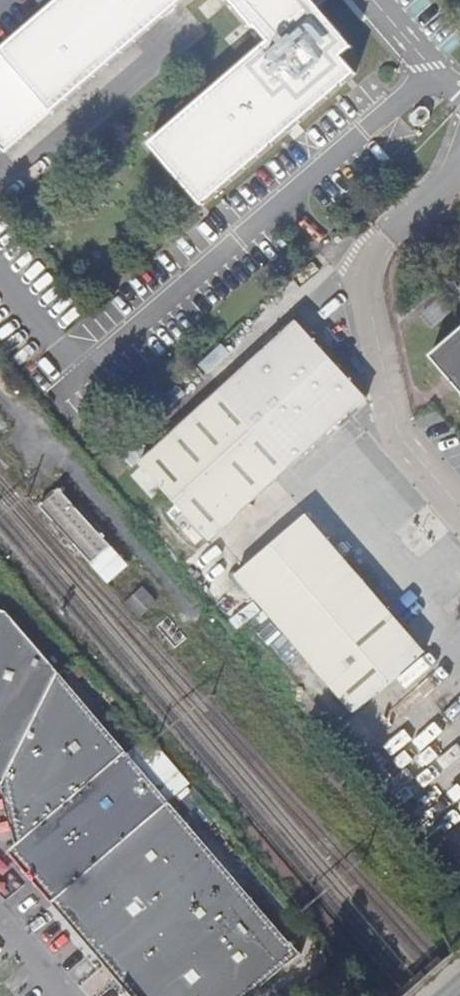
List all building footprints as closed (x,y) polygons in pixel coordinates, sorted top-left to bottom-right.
[(37,19),(47,30),(9,60),(52,111),(182,0),(60,0),(37,19)] [(257,27),(259,25),(272,42),(153,144),(203,204),(356,73),(342,57),(352,48),(316,5),(311,0),(234,0),(257,27)] [(37,19),(0,51),(9,60),(47,30),(37,19)] [(300,323),(143,464),(154,477),(179,457),(233,520),(369,396),(300,323)] [(432,355),(459,386),(459,331),(432,355)] [(233,520),(179,457),(154,477),(211,541),(233,520)] [(60,488),(40,505),(90,563),(110,545),(60,488)] [(303,512),(259,551),(295,593),(336,642),(383,602),(303,512)] [(259,551),(235,572),(314,662),(336,642),(295,593),(259,551)] [(143,585),(125,601),(140,618),(158,601),(143,585)] [(383,602),(336,642),(357,665),(378,691),(425,649),(383,602)] [(2,783),(58,671),(6,610),(0,608),(0,783),(2,783)] [(336,642),(314,662),(355,710),(378,691),(357,665),(336,642)] [(2,783),(18,845),(126,751),(58,671),(2,783)] [(53,900),(169,801),(126,751),(18,845),(11,851),(53,900)] [(214,853),(169,801),(53,900),(97,952),(214,853)] [(135,995),(248,995),(299,952),(214,853),(97,952),(135,995)]
